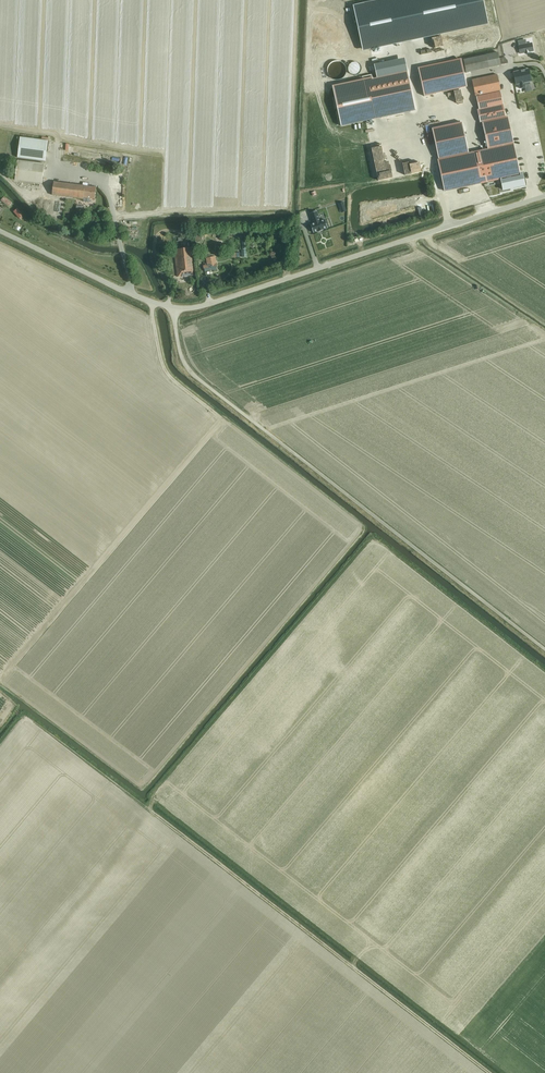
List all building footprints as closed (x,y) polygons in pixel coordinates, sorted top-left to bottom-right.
[(364,49),(487,23),(483,0),(384,0),(355,6),(364,49)] [(466,73),(489,68),(501,65),(499,59),(498,52),(486,55),(463,60),(466,73)] [(461,61),(418,69),(424,96),(466,87),(461,61)] [(528,69),(514,72),(516,85),(519,84),(520,89),(525,87),(525,85),(530,84),(530,82),(531,82),(528,69)] [(332,87),(341,126),(416,110),(408,71),(332,87)] [(439,158),(438,159),(445,191),(495,181),(503,179),(504,185),(520,181),(521,181),(523,181),(521,173),(520,174),(508,118),(506,118),(506,117),(503,104),(500,91),(501,91),(497,75),(472,80),(475,97),(476,97),(479,109),(477,110),(480,123),(482,122),(488,148),(468,152),(439,158)] [(432,129),(439,158),(468,152),(462,122),(432,129)] [(20,138),(18,158),(45,161),(48,141),(20,138)] [(42,183),(45,164),(18,161),(15,180),(42,183)] [(52,195),(83,199),(84,198),(95,199),(96,187),(54,182),(52,195)] [(10,206),(12,203),(4,197),(2,199),(10,206)] [(343,202),(338,204),(341,213),(346,211),(343,202)] [(17,209),(14,211),(19,218),(22,215),(20,212),(17,208),(17,209)] [(310,224),(313,233),(318,231),(319,232),(323,230),(328,228),(325,220),(320,221),(317,211),(310,213),(313,224),(310,224)] [(177,277),(193,275),(193,269),(191,248),(174,250),(177,277)] [(206,258),(207,265),(204,266),(205,272),(213,270),(214,271),(217,270),(216,264),(215,257),(206,258)]
